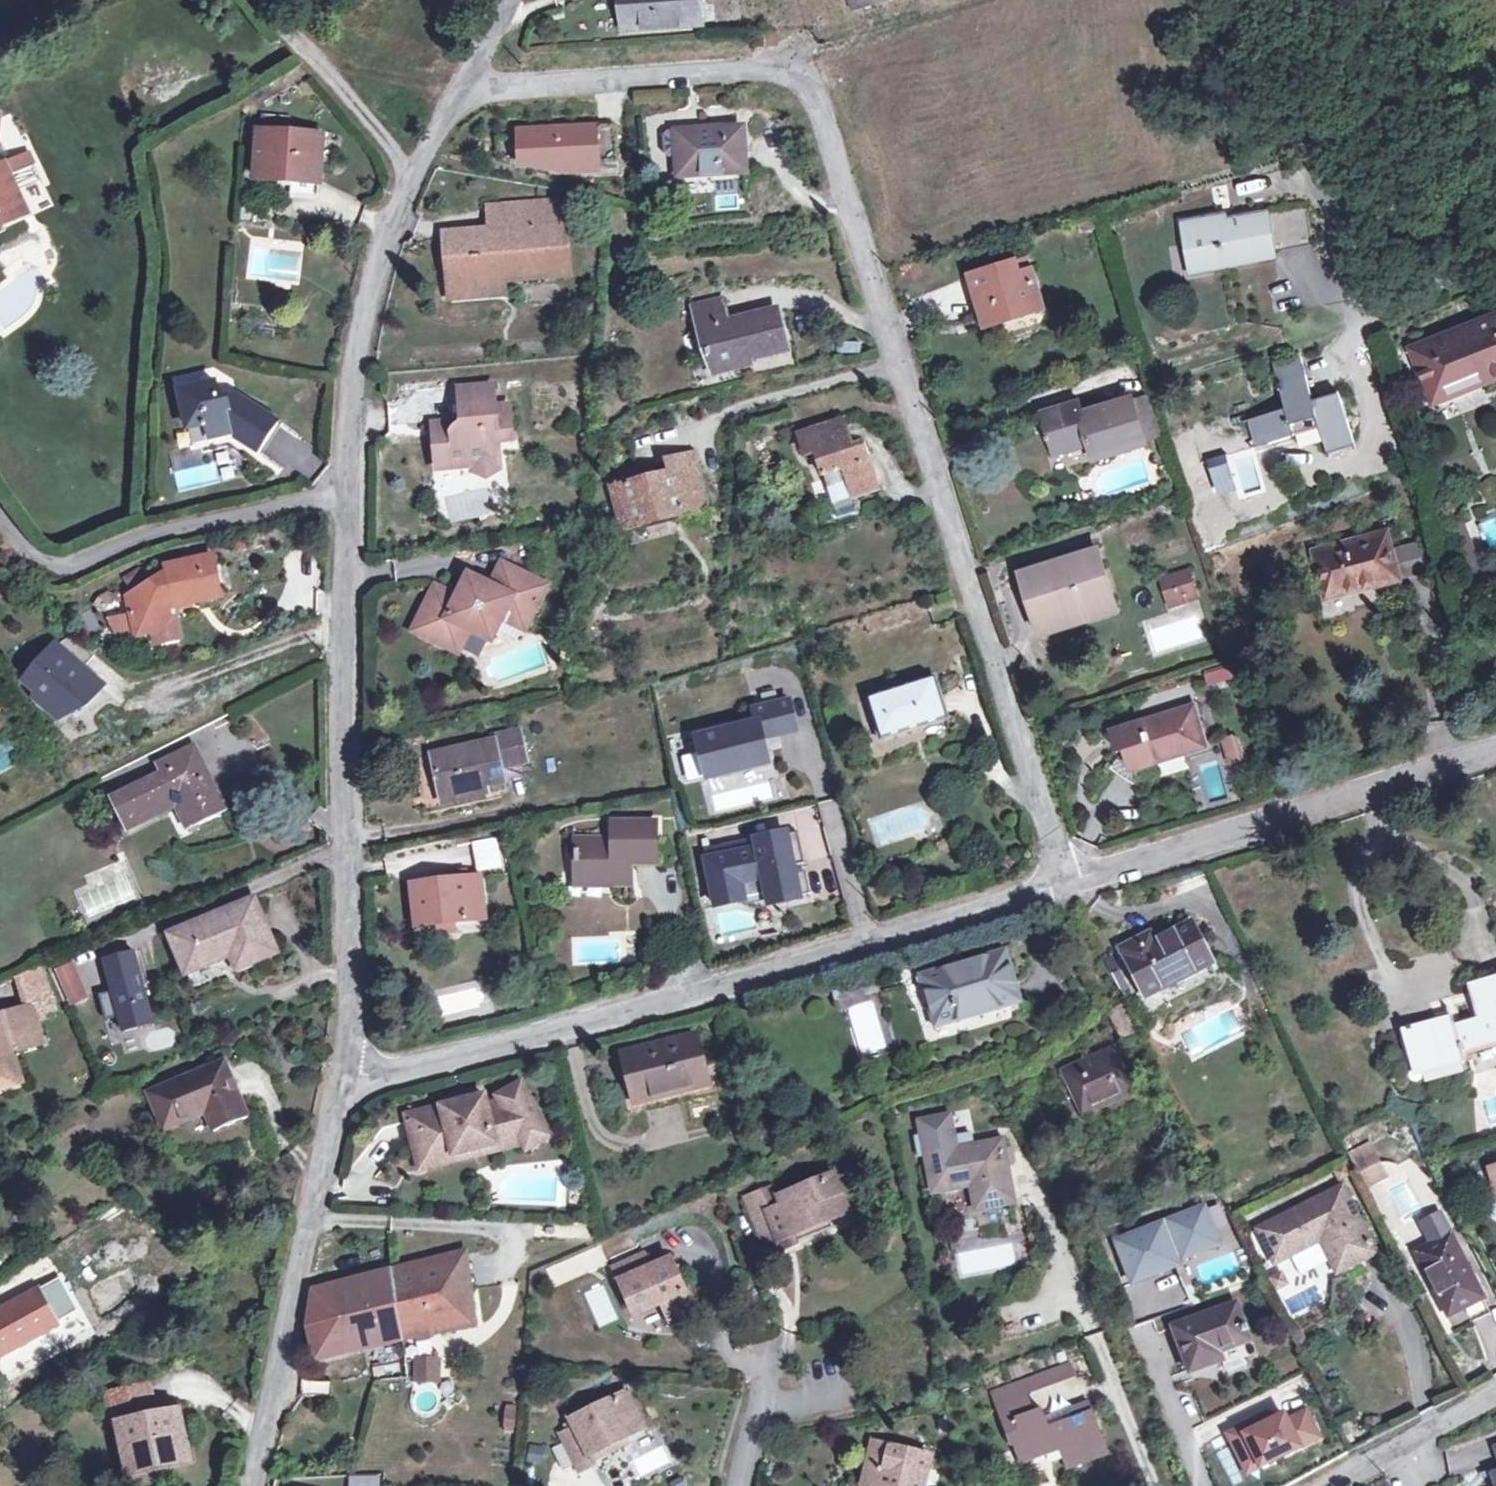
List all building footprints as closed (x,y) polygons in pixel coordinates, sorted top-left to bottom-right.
[(627,28),(703,22),(701,0),(624,0),(627,28)] [(852,12),(892,0),(848,0),(852,12)] [(264,118),(263,134),(283,135),(284,120),(264,118)] [(597,126),(518,130),(520,163),(578,173),(600,171),(599,165),(619,164),(618,146),(598,148),(597,128),(597,126)] [(617,127),(597,128),(598,148),(618,146),(617,127)] [(743,128),(676,132),(679,177),(746,172),(743,128)] [(321,138),(283,135),(263,134),(260,133),(257,178),(292,180),(293,177),(318,178),(321,138)] [(17,191),(9,176),(33,165),(29,154),(0,167),(0,200),(17,191)] [(40,181),(33,165),(9,176),(17,191),(40,181)] [(17,191),(0,200),(0,228),(27,216),(17,191)] [(561,202),(537,205),(538,220),(534,221),(535,229),(539,229),(563,227),(561,202)] [(566,275),(563,227),(539,229),(535,229),(534,221),(538,220),(537,205),(496,208),(499,239),(489,240),(489,233),(447,237),(450,288),(498,285),(498,279),(566,275)] [(1303,207),(1216,222),(1216,217),(1184,223),(1188,242),(1194,241),(1199,270),(1273,257),(1271,245),(1310,239),(1303,207)] [(487,209),(489,233),(489,240),(499,239),(496,208),(487,209)] [(1311,245),(1310,239),(1271,245),(1272,251),(1311,245)] [(1032,270),(1031,270),(1027,259),(1017,263),(1017,261),(971,274),(984,317),(1017,307),(1020,317),(1043,309),(1032,270)] [(500,295),(498,285),(450,288),(451,299),(500,295)] [(776,311),(728,325),(721,301),(692,308),(699,333),(706,331),(710,347),(708,348),(714,374),(749,365),(748,361),(786,350),(776,311)] [(1414,350),(1430,391),(1466,377),(1464,372),(1477,366),(1483,381),(1495,376),(1495,317),(1414,350)] [(1339,393),(1313,401),(1301,358),(1273,366),(1285,409),(1250,420),(1258,446),(1294,435),(1291,424),(1316,416),(1327,451),(1355,441),(1339,393)] [(236,396),(219,400),(216,384),(181,393),(189,428),(205,424),(209,438),(233,433),(234,437),(236,438),(257,452),(275,423),(236,396)] [(450,433),(435,435),(438,469),(472,467),(472,472),(487,479),(500,470),(498,443),(512,441),(508,407),(495,408),(493,387),(460,390),(463,422),(461,422),(459,423),(457,425),(454,427),(453,429),(451,431),(450,433)] [(1132,399),(1081,414),(1078,403),(1043,414),(1056,454),(1090,442),(1095,460),(1146,443),(1132,399)] [(434,424),(435,435),(450,433),(451,431),(453,429),(454,427),(457,425),(459,423),(461,422),(463,422),(434,424)] [(861,448),(848,452),(839,422),(799,436),(805,457),(815,453),(822,476),(843,469),(853,497),(875,490),(861,448)] [(263,450),(309,480),(324,458),(277,428),(263,450)] [(677,500),(701,493),(692,455),(666,462),(669,474),(611,490),(622,531),(681,515),(677,500)] [(706,509),(701,493),(677,500),(681,515),(706,509)] [(1459,551),(1472,546),(1463,524),(1450,528),(1459,551)] [(1386,533),(1316,552),(1328,598),(1398,580),(1390,551),(1386,533)] [(1420,543),(1390,551),(1398,580),(1427,572),(1420,543)] [(1062,618),(1113,603),(1097,551),(1024,573),(1038,618),(1060,612),(1062,618)] [(164,566),(166,573),(129,595),(133,612),(129,613),(132,625),(136,624),(139,636),(152,633),(154,642),(161,641),(164,643),(177,641),(180,635),(175,614),(174,608),(221,598),(212,556),(164,566)] [(457,597),(435,587),(413,631),(448,648),(458,625),(470,631),(499,621),(501,618),(514,625),(518,617),(528,622),(546,586),(501,564),(490,586),(477,579),(472,589),(463,584),(457,597)] [(1185,571),(1157,580),(1166,608),(1196,599),(1185,571)] [(468,575),(463,584),(472,589),(477,579),(468,575)] [(1116,612),(1113,603),(1062,618),(1060,612),(1038,618),(1043,635),(1116,612)] [(518,617),(514,625),(524,630),(528,622),(518,617)] [(499,621),(470,631),(489,641),(499,621)] [(460,655),(470,631),(458,625),(448,648),(460,655)] [(53,648),(24,683),(39,695),(35,699),(54,716),(81,703),(86,707),(98,693),(90,687),(96,680),(83,669),(94,655),(72,636),(53,648)] [(1231,663),(1202,671),(1206,687),(1236,678),(1231,663)] [(933,679),(867,699),(880,740),(946,720),(933,679)] [(104,687),(96,680),(90,687),(98,693),(104,687)] [(754,710),(757,722),(696,736),(707,779),(766,765),(760,738),(795,731),(788,701),(754,710)] [(1194,705),(1120,728),(1127,748),(1111,768),(1128,780),(1134,769),(1207,746),(1194,705)] [(519,731),(494,737),(495,741),(432,756),(441,797),(504,784),(500,768),(526,762),(519,731)] [(1234,732),(1219,738),(1228,763),(1243,758),(1234,732)] [(189,809),(198,825),(226,811),(209,775),(202,778),(198,770),(204,767),(195,746),(156,765),(160,774),(110,800),(125,832),(174,806),(179,815),(189,809)] [(188,831),(198,825),(189,809),(179,815),(188,831)] [(611,881),(611,888),(629,887),(629,871),(627,871),(627,862),(630,862),(654,863),(654,823),(611,824),(611,840),(574,839),(575,850),(572,850),(572,863),(583,863),(584,881),(611,881)] [(726,856),(704,860),(714,907),(744,901),(740,884),(762,880),(767,904),(809,895),(804,872),(794,874),(793,866),(802,864),(796,832),(754,841),(756,850),(726,856)] [(472,839),(474,870),(503,868),(501,837),(472,839)] [(754,841),(724,847),(726,856),(756,850),(754,841)] [(583,863),(572,863),(572,887),(611,888),(611,881),(584,881),(583,863)] [(436,924),(452,923),(482,919),(478,878),(412,885),(416,927),(436,924)] [(252,900),(170,934),(186,973),(231,954),(237,968),(275,952),(252,900)] [(452,923),(436,924),(438,934),(453,932),(452,923)] [(1145,948),(1141,940),(1120,950),(1145,998),(1212,964),(1192,925),(1157,942),(1145,948)] [(1153,934),(1141,940),(1145,948),(1157,942),(1153,934)] [(1003,950),(919,976),(934,1029),(1020,1003),(1003,950)] [(134,951),(103,961),(114,992),(100,997),(109,1023),(122,1018),(127,1032),(158,1022),(134,951)] [(73,963),(59,969),(65,983),(79,977),(73,963)] [(19,975),(29,1007),(37,1005),(40,1015),(54,1011),(53,1003),(38,966),(19,975)] [(79,977),(65,983),(73,1001),(87,996),(79,977)] [(1467,985),(1476,1020),(1454,1026),(1451,1017),(1409,1028),(1420,1067),(1462,1055),(1461,1051),(1495,1041),(1495,977),(1467,985)] [(29,1007),(0,1016),(0,1088),(22,1083),(13,1052),(40,1045),(34,1023),(42,1020),(40,1015),(37,1005),(29,1007)] [(1110,1013),(1125,1041),(1139,1034),(1125,1006),(1110,1013)] [(693,1036),(621,1056),(634,1103),(706,1085),(693,1036)] [(1115,1048),(1061,1072),(1082,1117),(1135,1093),(1115,1048)] [(223,1064),(149,1095),(164,1130),(206,1113),(214,1132),(246,1120),(223,1064)] [(417,1113),(418,1117),(426,1146),(451,1141),(454,1155),(498,1144),(496,1134),(498,1134),(501,1134),(503,1134),(504,1134),(507,1133),(510,1132),(513,1131),(514,1130),(516,1129),(517,1129),(526,1143),(528,1148),(550,1136),(521,1085),(500,1097),(502,1101),(488,1105),(486,1096),(472,1100),(457,1103),(417,1113)] [(456,1098),(457,1103),(472,1100),(470,1094),(456,1098)] [(917,1156),(924,1155),(931,1191),(970,1184),(975,1209),(1012,1202),(1000,1141),(972,1146),(973,1151),(966,1152),(963,1137),(953,1139),(953,1137),(949,1114),(918,1120),(920,1133),(913,1134),(917,1156)] [(426,1146),(418,1117),(409,1120),(416,1148),(421,1169),(526,1143),(517,1129),(516,1129),(514,1130),(513,1131),(510,1132),(507,1133),(504,1134),(503,1134),(501,1134),(498,1134),(496,1134),(498,1144),(454,1155),(451,1141),(426,1146)] [(966,1152),(973,1151),(972,1146),(970,1134),(953,1137),(953,1139),(963,1137),(966,1152)] [(1364,1188),(1386,1178),(1371,1140),(1348,1150),(1364,1188)] [(791,1233),(826,1219),(845,1211),(831,1176),(777,1198),(773,1187),(748,1197),(756,1217),(765,1214),(779,1250),(795,1243),(794,1240),(791,1233)] [(1320,1240),(1324,1249),(1336,1273),(1375,1253),(1342,1188),(1258,1230),(1274,1263),(1303,1248),(1320,1240)] [(756,1217),(748,1197),(741,1200),(759,1245),(766,1242),(756,1217)] [(1204,1206),(1115,1241),(1130,1279),(1218,1243),(1204,1206)] [(1447,1235),(1436,1216),(1421,1224),(1431,1244),(1414,1253),(1447,1315),(1481,1297),(1449,1235),(1447,1235)] [(791,1233),(794,1240),(829,1225),(826,1219),(791,1233)] [(1320,1240),(1303,1248),(1308,1257),(1324,1249),(1320,1240)] [(462,1254),(389,1273),(389,1280),(445,1268),(448,1292),(466,1289),(462,1254)] [(670,1267),(650,1276),(641,1255),(613,1267),(633,1313),(661,1300),(670,1320),(690,1310),(670,1267)] [(471,1326),(466,1289),(448,1292),(445,1268),(389,1280),(389,1273),(312,1293),(306,1324),(315,1358),(399,1339),(471,1326)] [(54,1323),(46,1310),(36,1291),(0,1311),(0,1357),(55,1326),(54,1323)] [(58,1303),(46,1310),(54,1323),(65,1316),(58,1303)] [(1236,1304),(1173,1327),(1190,1372),(1222,1361),(1219,1352),(1249,1341),(1236,1304)] [(417,1361),(417,1382),(435,1382),(435,1361),(417,1361)] [(1041,1447),(1054,1442),(1065,1470),(1108,1454),(1092,1412),(1048,1429),(1041,1409),(1033,1412),(1025,1392),(1071,1374),(1067,1363),(988,1392),(1009,1448),(1011,1447),(1019,1467),(1044,1457),(1041,1447)] [(122,1424),(155,1417),(148,1384),(104,1394),(107,1409),(119,1407),(122,1424)] [(588,1455),(622,1437),(640,1428),(624,1394),(571,1420),(575,1428),(560,1436),(578,1472),(593,1464),(591,1460),(588,1455)] [(502,1404),(502,1427),(514,1428),(514,1405),(502,1404)] [(119,1407),(107,1409),(110,1427),(117,1425),(126,1469),(186,1455),(176,1412),(155,1417),(122,1424),(119,1407)] [(1267,1420),(1229,1437),(1242,1464),(1255,1457),(1261,1471),(1319,1443),(1307,1417),(1288,1426),(1285,1419),(1270,1427),(1267,1420)] [(1272,1417),(1267,1420),(1270,1427),(1285,1419),(1272,1417)] [(588,1455),(591,1460),(625,1443),(622,1437),(588,1455)] [(862,1485),(921,1485),(928,1458),(872,1444),(866,1466),(862,1485)] [(630,1476),(673,1468),(669,1446),(626,1454),(630,1476)] [(1255,1457),(1242,1464),(1248,1477),(1261,1471),(1255,1457)] [(866,1466),(860,1464),(855,1485),(862,1485),(866,1466)] [(346,1485),(376,1485),(376,1475),(346,1475),(346,1485)]
